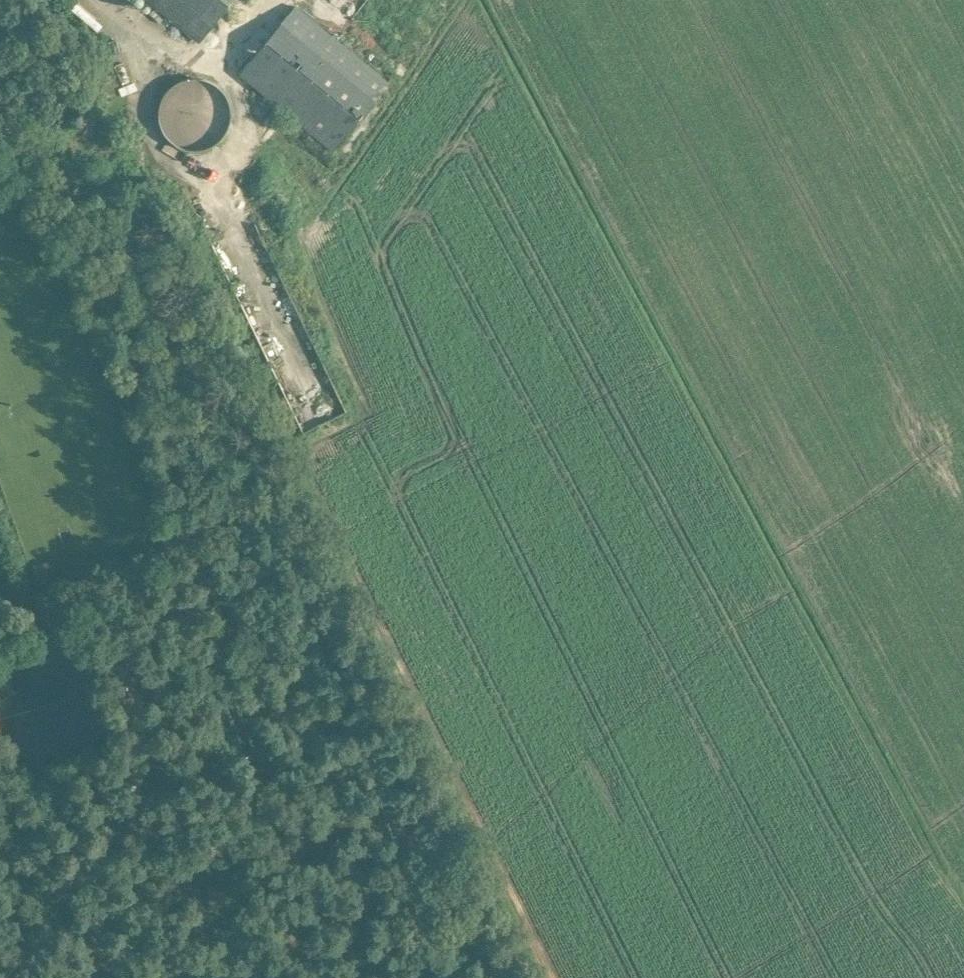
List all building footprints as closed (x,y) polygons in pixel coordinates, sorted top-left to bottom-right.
[(199,43),(234,0),(148,0),(199,43)] [(282,21),(240,72),(333,148),(375,98),(389,81),(296,4),(282,21)] [(196,77),(191,77),(183,79),(179,81),(171,85),(165,94),(161,102),(160,110),(161,120),(163,128),(167,136),(176,143),(182,147),(191,149),(201,148),(209,145),(220,138),(227,128),(231,116),(231,108),(228,97),(222,88),(216,83),(208,79),(202,78),(196,77)] [(10,116),(2,91),(0,91),(0,119),(10,116)]
